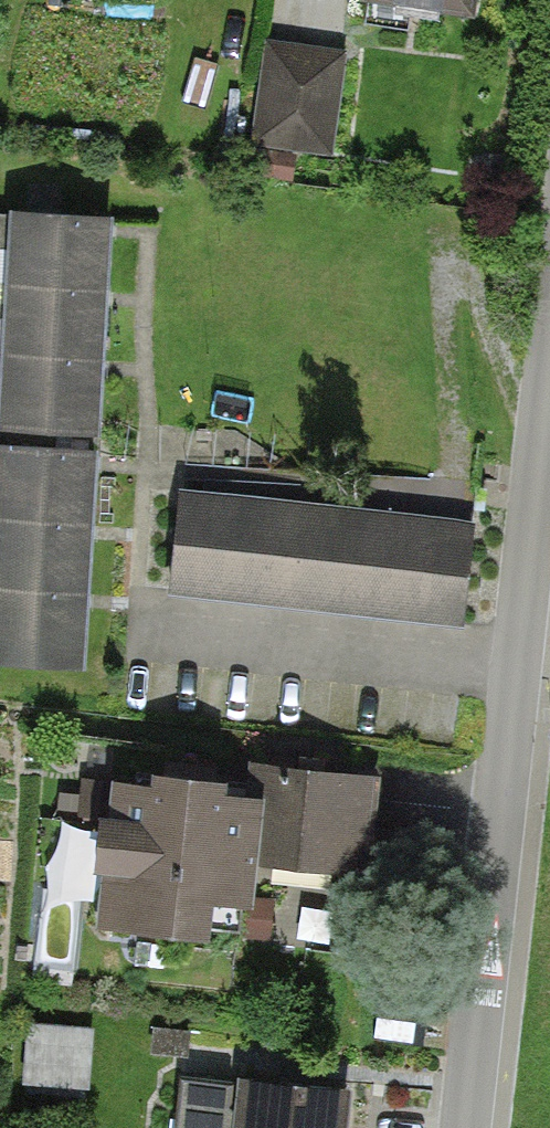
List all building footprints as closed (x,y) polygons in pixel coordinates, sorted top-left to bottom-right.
[(478,16),(480,0),(370,0),(478,16)] [(302,45),(263,39),(248,146),(330,157),(345,51),(302,45)] [(8,214),(0,362),(0,431),(98,436),(102,371),(106,300),(109,232),(110,219),(8,214)] [(0,445),(0,663),(84,669),(88,602),(93,532),(98,466),(99,451),(0,445)] [(372,470),(371,505),(482,508),(483,472),(372,470)] [(473,520),(180,490),(169,594),(462,625),(473,520)] [(245,782),(151,772),(150,790),(86,784),(83,814),(109,816),(98,926),(206,937),(210,901),(251,905),(255,859),(370,870),(380,776),(247,763),(245,782)] [(47,956),(81,959),(85,908),(51,906),(47,956)] [(87,1091),(91,1028),(25,1024),(22,1087),(87,1091)] [(190,1034),(155,1029),(152,1054),(187,1059),(190,1034)] [(180,1077),(175,1127),(345,1127),(349,1094),(180,1077)]
